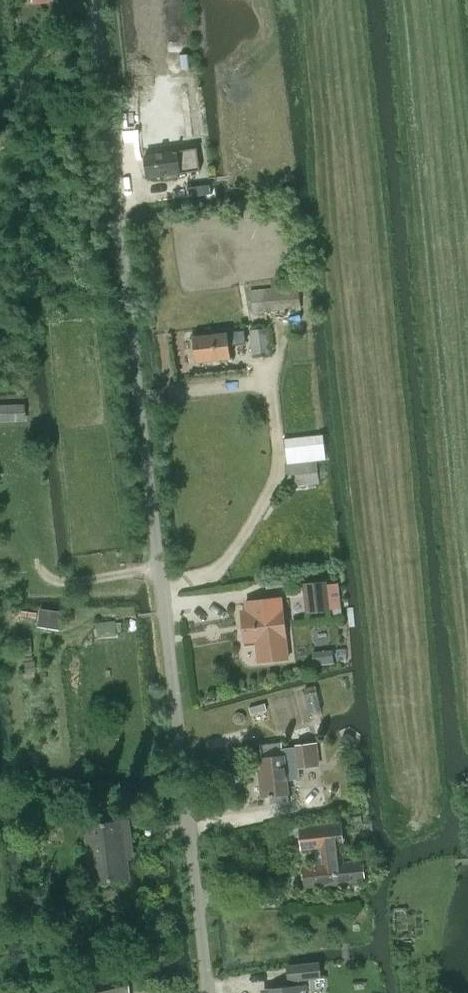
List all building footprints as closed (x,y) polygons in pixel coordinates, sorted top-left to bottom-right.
[(140,13),(171,10),(170,0),(138,0),(140,13)] [(176,85),(140,89),(143,108),(141,109),(145,143),(177,139),(175,122),(180,121),(176,85)] [(149,178),(164,176),(164,179),(178,177),(178,174),(201,171),(197,148),(146,156),(149,178)] [(208,174),(169,178),(170,196),(210,191),(208,174)] [(205,195),(207,207),(220,205),(218,193),(205,195)] [(252,310),(299,306),(297,287),(250,291),(252,310)] [(254,355),(269,353),(267,328),(252,330),(254,355)] [(194,337),(196,362),(230,358),(227,333),(194,337)] [(324,434),(284,438),(286,463),(284,463),(287,487),(319,483),(317,460),(326,459),(324,434)] [(329,610),(326,582),(304,584),(307,612),(329,610)] [(245,643),(256,641),(258,661),(288,658),(282,609),(257,612),(257,609),(242,611),(245,643)] [(260,795),(268,795),(268,803),(286,801),(284,779),(294,778),(293,768),(312,766),(320,765),(317,741),(295,744),(295,746),(295,748),(281,749),(282,756),(260,758),(262,778),(259,778),(260,795)] [(123,851),(131,850),(127,820),(86,825),(93,882),(129,878),(126,859),(124,859),(123,851)] [(33,828),(35,843),(47,841),(46,826),(33,828)] [(322,847),(324,864),(303,866),(305,886),(365,880),(363,860),(343,862),(341,846),(343,845),(342,826),(300,829),(301,849),(322,847)] [(288,980),(320,976),(319,962),(287,966),(288,980)]
